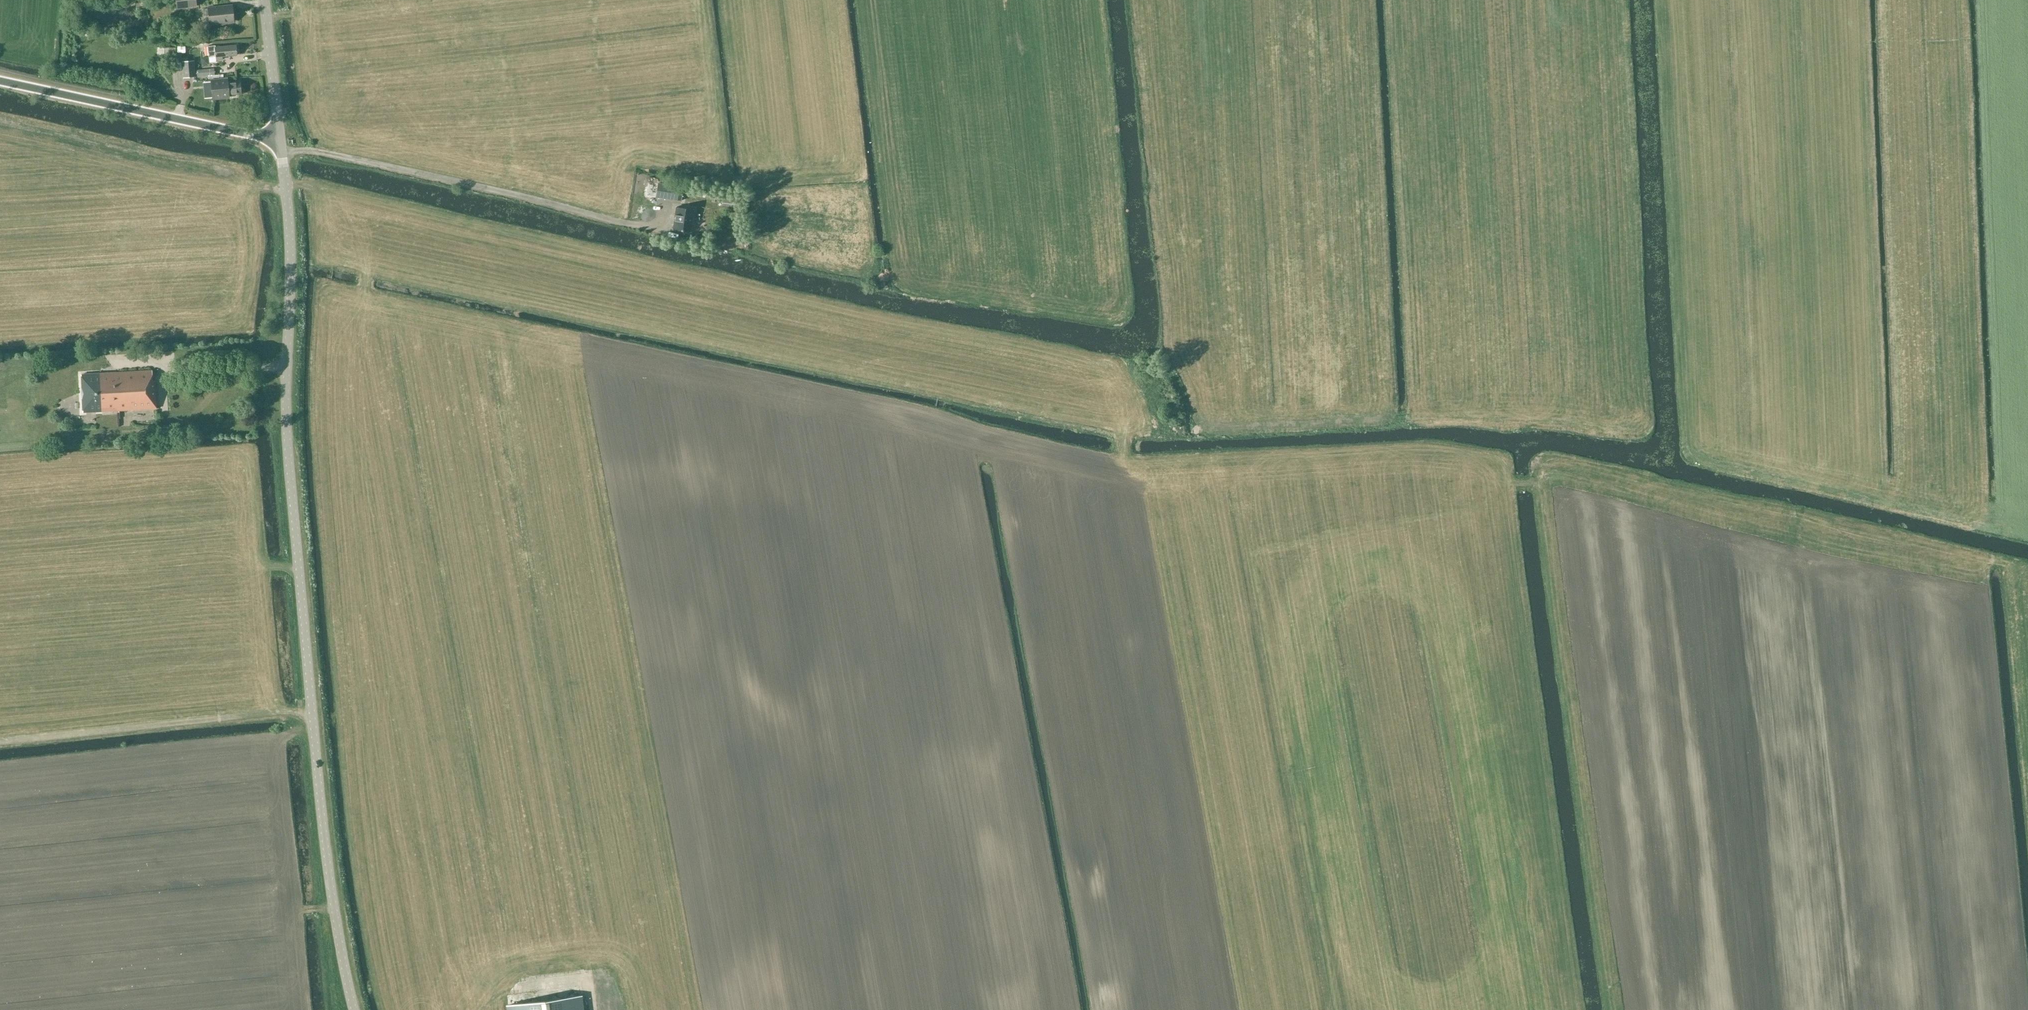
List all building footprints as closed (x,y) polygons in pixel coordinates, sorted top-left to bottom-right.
[(196,0),(175,0),(176,9),(196,7),(196,0)] [(226,22),(233,21),(231,5),(202,8),(203,15),(208,15),(209,23),(217,23),(217,24),(222,25),(226,23),(226,22)] [(237,55),(236,45),(215,47),(215,45),(207,46),(208,57),(216,56),(216,60),(222,59),(222,56),(237,55)] [(194,76),(193,60),(182,61),(183,77),(194,76)] [(225,82),(225,78),(210,80),(211,90),(213,100),(229,99),(228,94),(240,93),(239,81),(225,82)] [(655,197),(681,201),(683,187),(657,184),(655,197)] [(691,211),(674,208),(671,231),(688,233),(691,211)] [(716,234),(723,226),(718,222),(711,230),(716,234)] [(152,381),(151,371),(80,374),(82,413),(156,408),(155,381),(152,381)] [(579,996),(507,1005),(508,1009),(581,1009),(579,996)]
